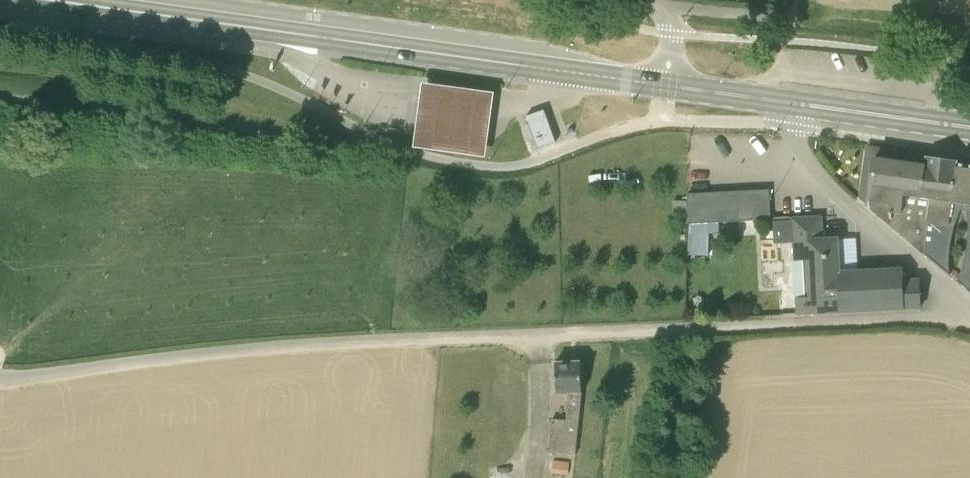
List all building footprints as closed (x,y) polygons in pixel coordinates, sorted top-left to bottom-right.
[(495,93),(422,83),(413,146),(486,157),(495,93)] [(544,110),(524,117),(536,150),(556,142),(544,110)] [(969,293),(969,165),(958,164),(959,161),(926,157),(925,165),(876,159),(869,207),(869,208),(924,255),(951,277),(949,266),(949,263),(951,244),(955,225),(961,211),(967,212),(969,227),(967,246),(964,265),(962,269),(957,282),(969,293)] [(771,220),(771,219),(770,191),(688,196),(689,224),(709,223),(771,220)] [(903,269),(859,271),(839,272),(837,239),(823,240),(822,217),(792,218),(795,261),(809,260),(811,297),(797,298),(797,315),(921,308),(919,280),(903,281),(903,269)] [(689,224),(688,255),(709,255),(709,233),(709,223),(689,224)] [(555,363),(557,394),(568,394),(566,419),(552,419),(550,451),(576,454),(582,393),(581,361),(555,363)]
